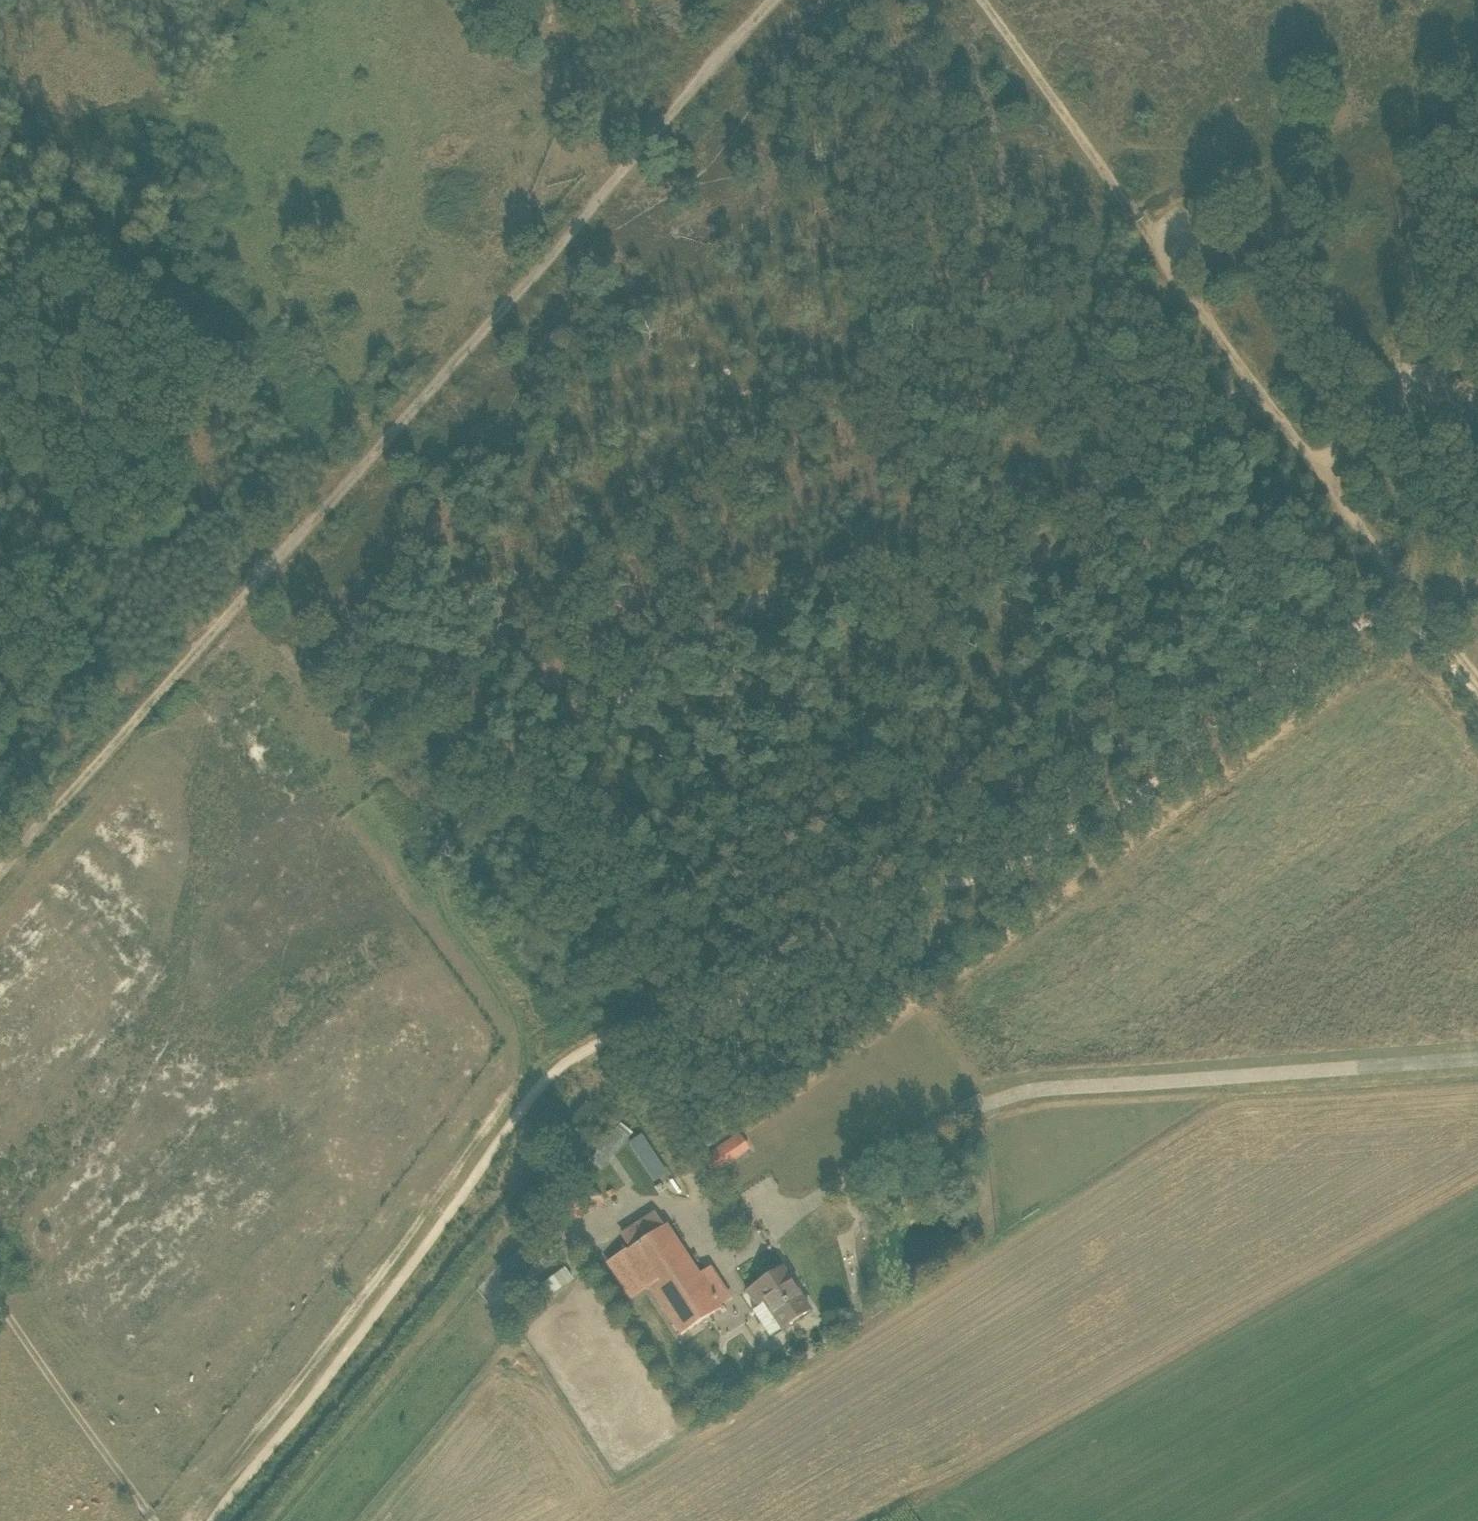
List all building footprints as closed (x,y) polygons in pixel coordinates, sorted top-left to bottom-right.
[(621,1124),(589,1158),(601,1169),(633,1135),(621,1124)] [(656,1181),(669,1172),(643,1133),(630,1141),(656,1181)] [(740,1136),(705,1159),(713,1172),(748,1149),(740,1136)] [(566,1203),(576,1218),(600,1202),(591,1187),(566,1203)] [(722,1309),(720,1307),(699,1275),(667,1226),(664,1227),(655,1215),(623,1237),(631,1249),(627,1252),(607,1265),(630,1299),(649,1286),(682,1335),(722,1309)] [(566,1267),(540,1286),(549,1298),(575,1279),(566,1267)] [(770,1336),(811,1310),(783,1268),(748,1291),(759,1307),(753,1310),(770,1336)]
